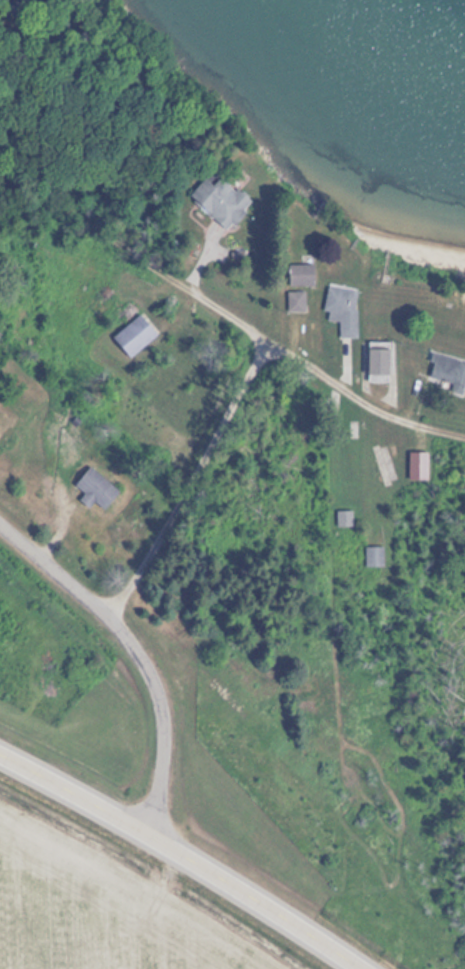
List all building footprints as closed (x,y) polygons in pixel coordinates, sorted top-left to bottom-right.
[(225,231),(247,204),(213,176),(207,185),(200,179),(185,198),(225,231)] [(284,265),(284,286),(311,286),(311,265),(284,265)] [(355,337),(354,288),(322,289),(322,322),(337,321),(337,337),(355,337)] [(285,312),(303,312),(303,292),(285,292),(285,312)] [(127,360),(155,336),(136,314),(108,338),(127,360)] [(387,341),(363,341),(363,380),(387,380),(387,341)] [(459,394),(464,370),(464,362),(431,354),(426,376),(442,380),(440,390),(459,394)] [(72,464),(78,458),(66,445),(60,451),(72,464)] [(410,481),(429,480),(428,450),(409,450),(410,481)] [(82,493),(76,498),(87,508),(94,501),(102,509),(118,493),(88,465),(71,483),(82,493)] [(334,524),(352,524),(352,505),(334,505),(334,524)] [(363,566),(382,566),(382,546),(363,546),(363,566)]
